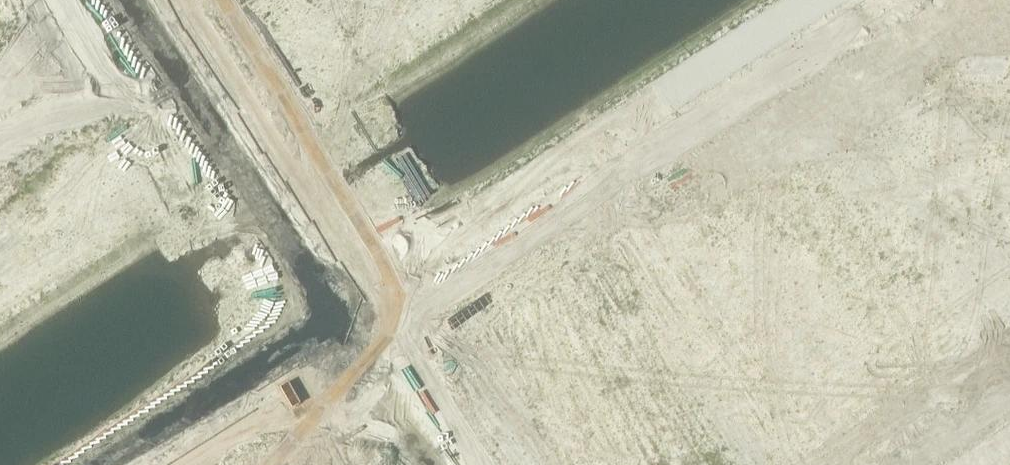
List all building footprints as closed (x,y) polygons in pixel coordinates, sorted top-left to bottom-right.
[(163,139),(128,161),(145,187),(172,170),(161,154),(169,148),(163,139)]
